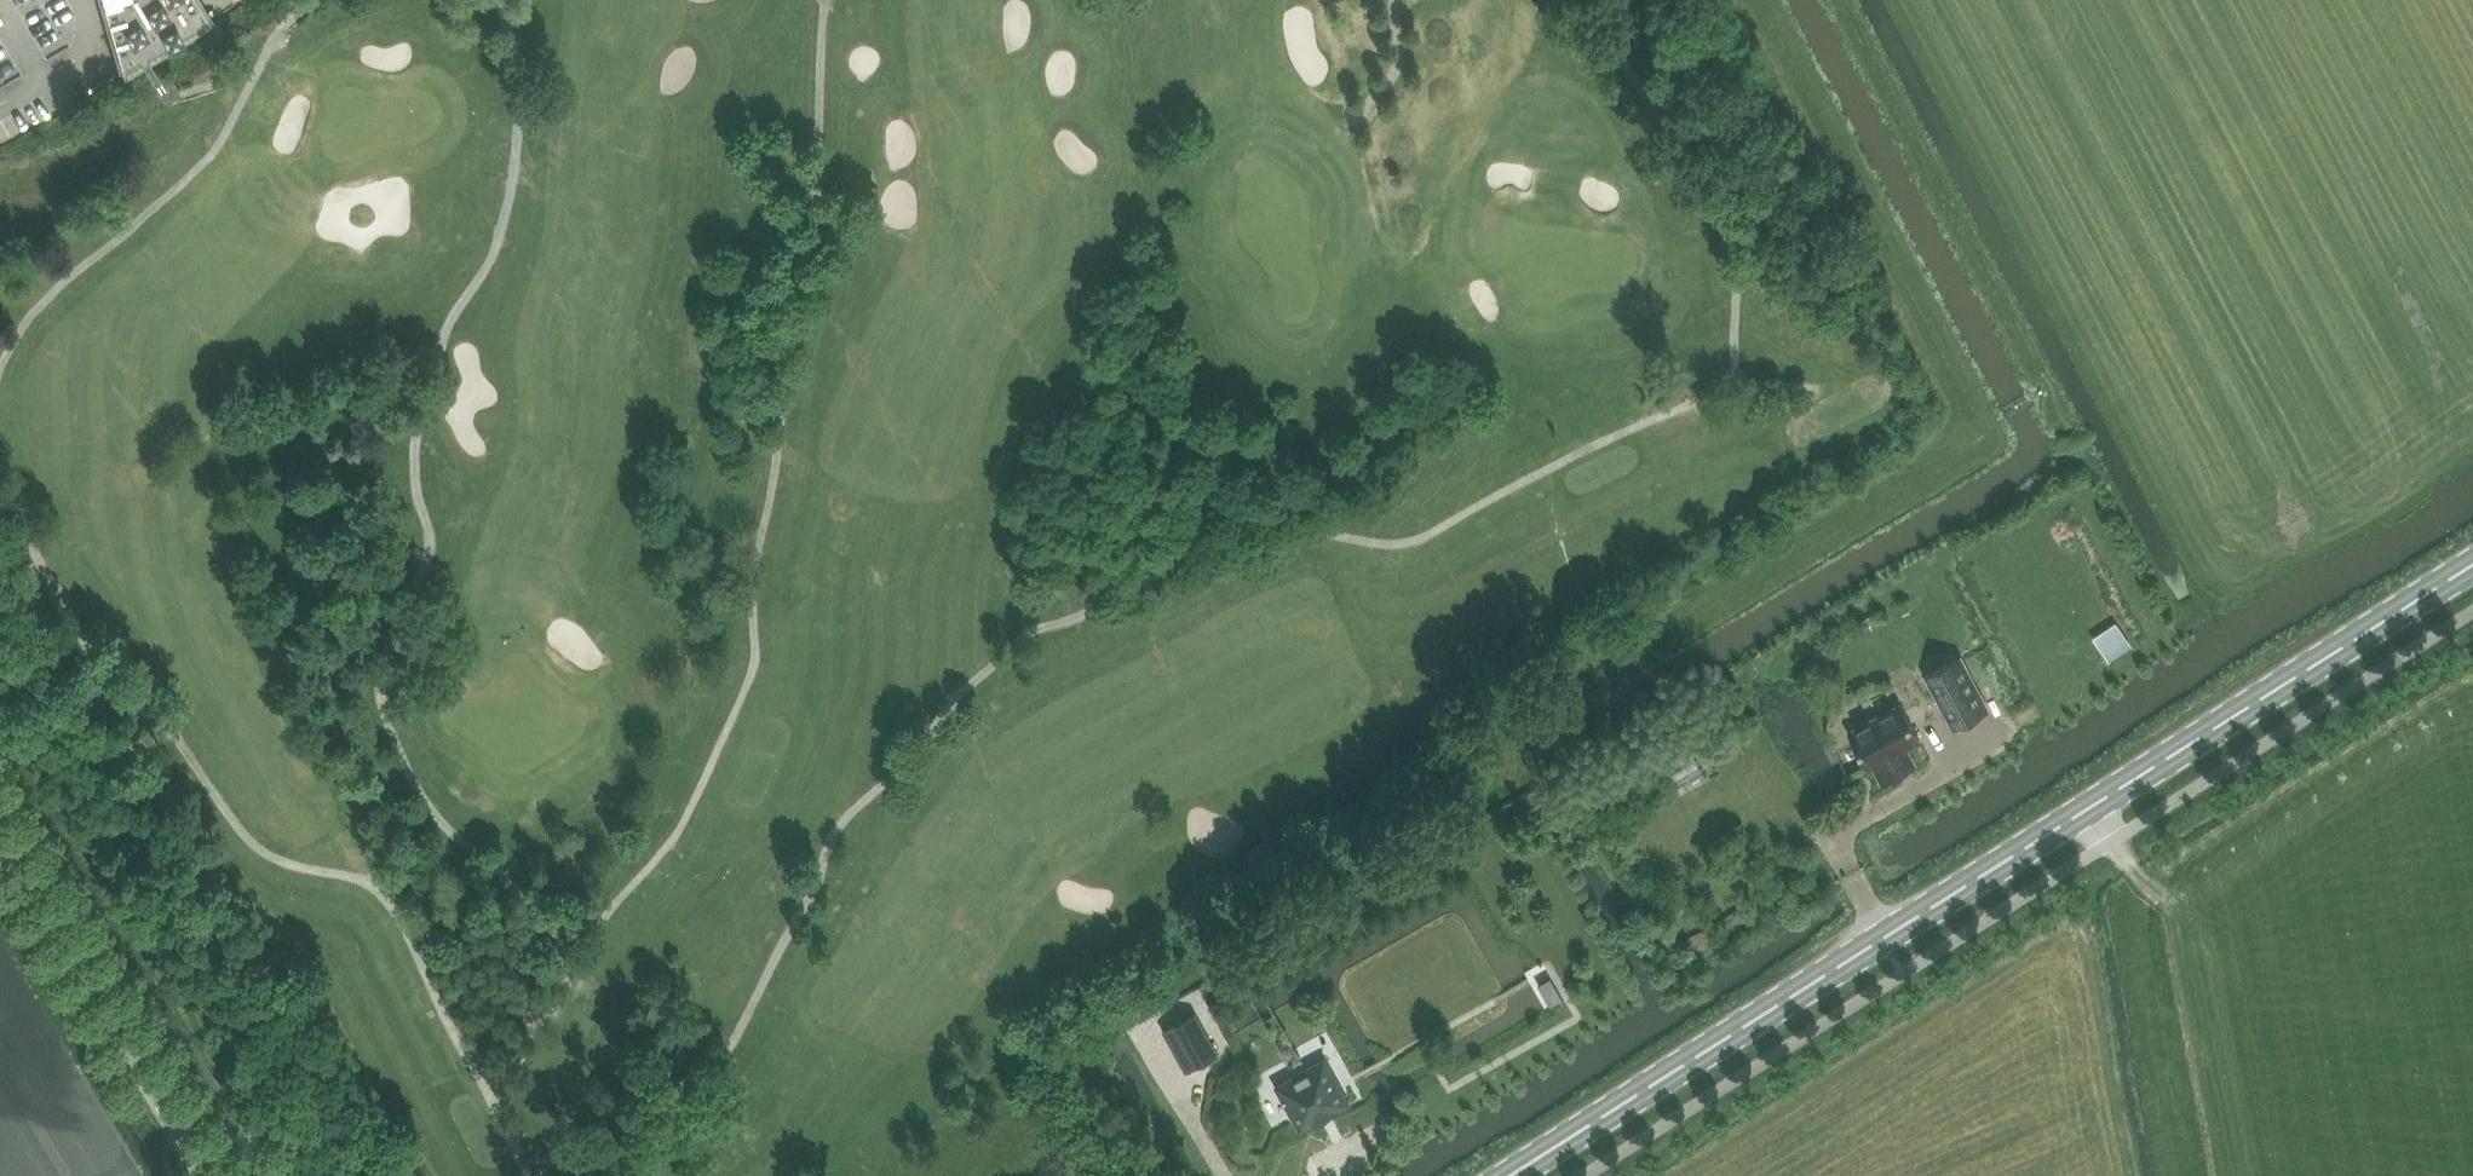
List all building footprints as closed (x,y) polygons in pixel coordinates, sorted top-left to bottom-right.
[(121,82),(215,24),(201,0),(98,0),(121,82)] [(1585,176),(1580,195),(1614,203),(1619,185),(1585,176)] [(1925,676),(1954,730),(1991,710),(1962,656),(1925,676)] [(1901,703),(1848,731),(1869,770),(1873,768),(1882,784),(1917,765),(1910,750),(1923,743),(1901,703)] [(1163,1029),(1186,1072),(1218,1054),(1195,1012),(1163,1029)] [(1273,1088),(1273,1089),(1300,1135),(1351,1106),(1324,1059),(1273,1088)]
